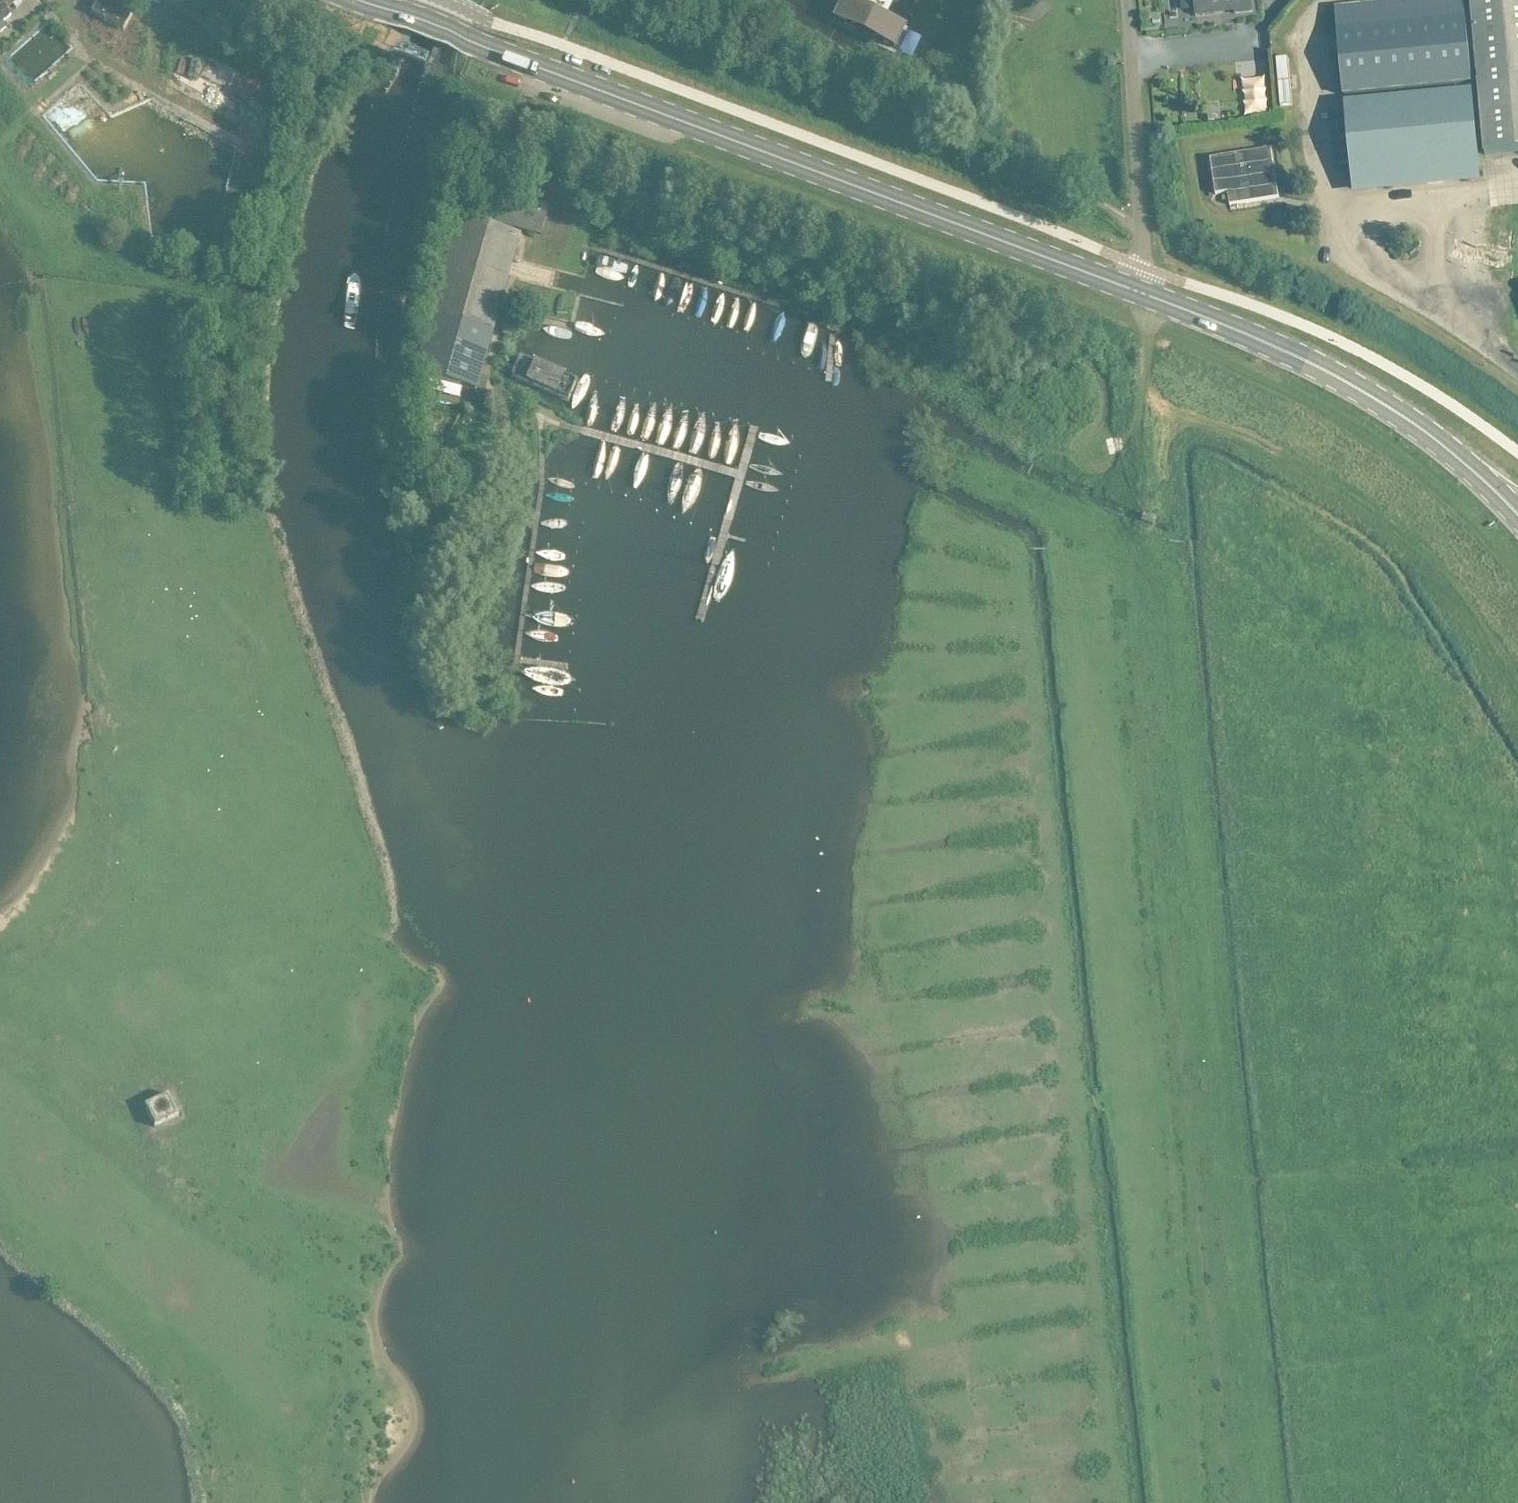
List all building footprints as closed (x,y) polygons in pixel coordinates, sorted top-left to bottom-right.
[(14,18),(3,0),(0,0),(0,27),(14,18)] [(837,23),(902,53),(914,27),(858,0),(848,0),(837,23)] [(1252,0),(1180,0),(1181,9),(1195,8),(1195,14),(1234,10),(1235,14),(1253,12),(1252,0)] [(1466,15),(1464,0),(1421,0),(1336,8),(1344,95),(1468,84),(1466,63),(1473,62),(1485,154),(1517,151),(1517,0),(1471,0),(1472,15),(1466,15)] [(1480,171),(1472,91),(1345,103),(1352,183),(1480,171)] [(1270,147),(1210,156),(1216,193),(1228,191),(1230,203),(1278,196),(1270,147)] [(549,205),(502,193),(497,212),(507,215),(505,223),(542,233),(549,205)] [(476,392),(519,237),(477,225),(483,205),(466,200),(417,376),(476,392)] [(1478,240),(1481,276),(1517,273),(1516,265),(1517,265),(1517,257),(1515,257),(1513,237),(1478,240)] [(1143,517),(1155,521),(1156,518),(1145,513),(1143,517)] [(155,1126),(179,1115),(169,1093),(145,1105),(155,1126)]
